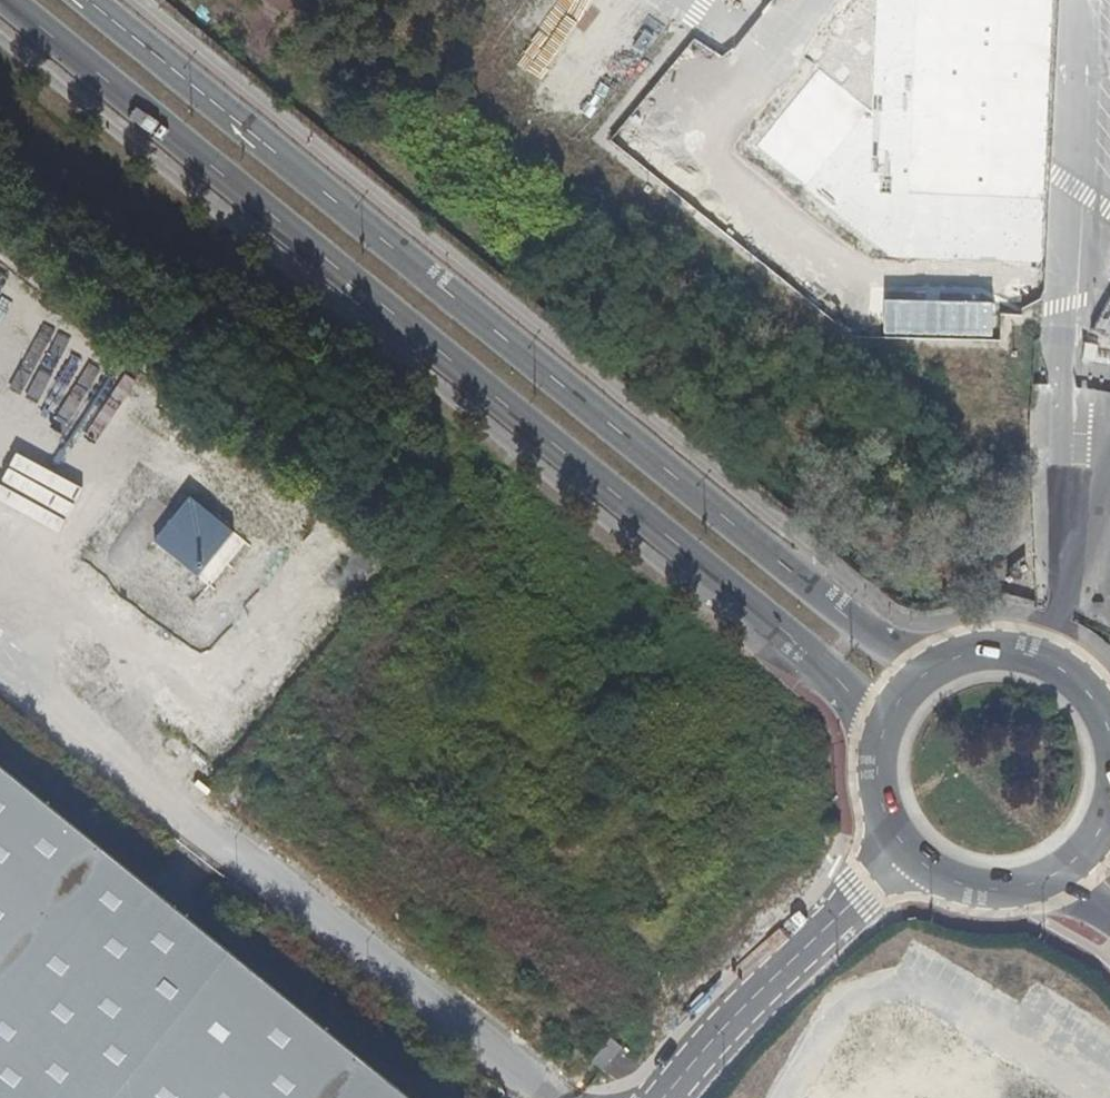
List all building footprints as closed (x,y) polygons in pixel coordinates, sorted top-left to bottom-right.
[(1057,0),(877,0),(871,112),(819,70),(757,146),(888,257),(1044,262),(1057,0)] [(135,512),(127,520),(149,539),(157,531),(135,512)] [(0,752),(0,1097),(417,1097),(0,752)] [(863,994),(806,1097),(1054,1097),(863,994)]
